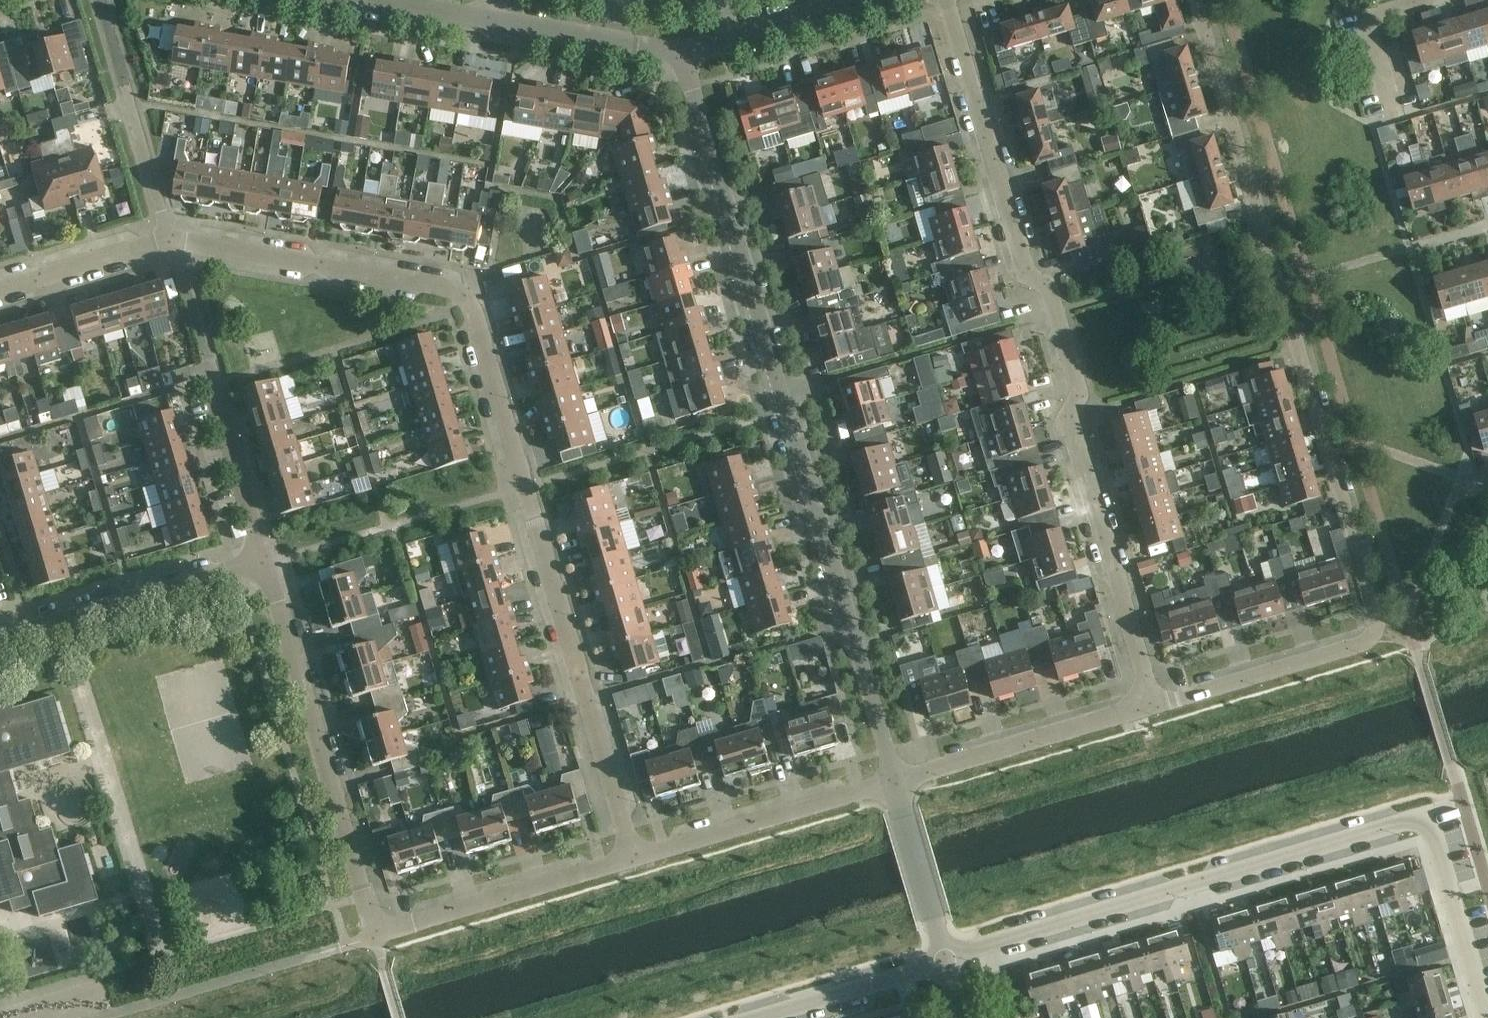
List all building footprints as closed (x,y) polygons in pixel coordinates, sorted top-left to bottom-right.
[(1127,0),(1090,0),(1094,11),(1083,14),(1091,41),(1108,36),(1103,21),(1131,13),(1127,0)] [(1131,13),(1159,5),(1166,30),(1183,25),(1176,0),(1127,0),(1131,13)] [(1392,9),(1415,8),(1414,0),(1391,0),(1392,9)] [(1469,17),(1457,21),(1466,52),(1487,46),(1479,14),(1477,9),(1474,0),(1470,0),(1465,2),(1469,17)] [(1477,9),(1486,6),(1485,0),(1474,0),(1477,9)] [(1091,41),(1083,14),(1072,18),(1068,6),(1034,16),(1041,39),(1069,31),(1074,46),(1091,41)] [(1479,14),(1487,46),(1487,45),(1487,12),(1479,14)] [(1041,39),(1034,16),(1001,26),(1004,38),(993,41),(1001,68),(1018,63),(1014,47),(1041,39)] [(1435,27),(1446,66),(1446,68),(1468,62),(1466,52),(1457,21),(1435,27)] [(41,42),(50,76),(72,69),(74,74),(87,70),(73,22),(60,26),(63,36),(41,42)] [(202,68),(209,26),(196,24),(195,30),(164,24),(159,49),(175,51),(172,63),(202,68)] [(222,28),(209,26),(202,68),(230,73),(236,37),(221,34),(222,28)] [(1412,76),(1446,66),(1435,27),(1412,34),(1415,44),(1404,48),(1412,76)] [(252,40),(236,37),(230,73),(258,78),(266,36),(253,34),(252,40)] [(278,38),(266,36),(258,78),(287,83),(293,47),(277,44),(278,38)] [(50,76),(41,42),(18,49),(15,39),(3,43),(17,91),(30,87),(28,82),(50,76)] [(1151,64),(1154,63),(1162,91),(1197,80),(1187,47),(1176,50),(1172,39),(1146,47),(1151,64)] [(3,90),(5,94),(17,91),(3,43),(0,44),(0,91),(3,90)] [(309,50),(293,47),(287,83),(315,88),(322,46),(310,44),(309,50)] [(335,48),(322,46),(315,88),(344,93),(351,57),(334,54),(335,48)] [(1139,68),(1151,64),(1146,47),(1133,50),(1139,68)] [(920,50),(899,56),(910,93),(931,87),(928,79),(940,76),(937,66),(926,69),(920,50)] [(888,99),(910,93),(899,56),(878,63),(883,82),(872,85),(875,95),(886,91),(888,99)] [(362,96),(372,98),(401,103),(408,61),(396,59),(394,65),(368,60),(362,96)] [(1054,74),(1071,69),(1068,59),(1052,63),(1054,74)] [(421,64),(408,61),(401,103),(429,108),(436,72),(420,69),(421,64)] [(1086,68),(1097,107),(1106,104),(1095,65),(1086,68)] [(834,75),(845,112),(866,106),(870,118),(881,114),(875,95),(872,85),(867,66),(834,75)] [(451,75),(436,72),(429,108),(458,113),(465,71),(452,69),(451,75)] [(1015,70),(1003,74),(1007,88),(1020,84),(1015,70)] [(465,71),(458,113),(487,118),(493,82),(477,79),(478,74),(465,71)] [(816,131),(816,133),(828,130),(824,118),(845,112),(834,75),(813,82),(813,83),(803,86),(816,131)] [(1016,97),(1026,131),(1049,124),(1065,120),(1051,75),(1025,82),(1028,94),(1016,97)] [(1162,91),(1170,119),(1167,120),(1172,137),(1199,129),(1196,118),(1207,114),(1197,80),(1162,91)] [(1474,82),(1466,84),(1470,96),(1478,94),(1475,86),(1474,82)] [(1475,86),(1478,94),(1487,91),(1487,82),(1475,86)] [(1415,87),(1419,102),(1431,98),(1426,83),(1415,87)] [(505,121),(543,128),(551,86),(538,84),(537,90),(511,85),(505,121)] [(564,89),(551,86),(543,128),(572,133),(578,97),(562,95),(564,89)] [(791,88),(770,94),(781,131),(783,140),(816,131),(803,86),(792,89),(791,88)] [(70,102),(66,89),(55,92),(59,106),(70,102)] [(594,100),(578,97),(572,133),(601,138),(603,124),(621,127),(637,109),(629,102),(608,98),(608,96),(595,94),(594,100)] [(737,105),(746,133),(752,153),(784,144),(783,140),(781,131),(770,94),(749,101),(749,102),(737,105)] [(213,99),(211,112),(225,114),(227,101),(213,99)] [(62,117),(74,114),(70,102),(59,106),(62,117)] [(253,106),(245,104),(243,116),(251,118),(253,106)] [(637,109),(621,127),(626,144),(612,148),(620,176),(655,166),(651,151),(657,149),(653,136),(651,137),(645,117),(637,109)] [(74,114),(50,121),(53,133),(54,133),(72,127),(77,126),(74,114)] [(279,124),(295,127),(296,117),(281,115),(279,124)] [(211,119),(196,117),(194,132),(208,135),(211,119)] [(1051,172),(1078,164),(1073,147),(1057,152),(1049,124),(1026,131),(1036,165),(1048,161),(1051,172)] [(369,128),(357,126),(355,137),(367,139),(369,128)] [(74,133),(72,127),(54,133),(55,140),(67,179),(97,170),(90,146),(75,151),(70,134),(74,133)] [(336,127),(334,134),(347,136),(348,129),(336,127)] [(1199,129),(1172,137),(1177,154),(1181,153),(1189,180),(1223,170),(1213,136),(1202,140),(1199,129)] [(278,156),(280,147),(283,132),(275,131),(271,155),(278,156)] [(283,132),(280,147),(303,152),(306,136),(283,132)] [(1481,197),(1487,195),(1487,191),(1487,189),(1487,155),(1479,157),(1472,133),(1463,135),(1467,148),(1481,197)] [(1117,134),(1104,138),(1108,153),(1121,150),(1117,134)] [(1481,197),(1467,148),(1463,135),(1454,138),(1461,163),(1448,166),(1457,198),(1471,193),(1473,199),(1481,197)] [(233,137),(232,146),(240,147),(242,139),(233,137)] [(908,160),(912,159),(917,178),(954,167),(948,146),(944,147),(941,137),(905,148),(908,160)] [(197,205),(204,166),(190,163),(185,153),(187,140),(178,138),(176,151),(174,161),(179,162),(174,195),(182,196),(181,198),(185,203),(197,205)] [(36,188),(67,179),(55,140),(40,144),(38,149),(42,161),(29,164),(36,188)] [(440,152),(451,154),(453,142),(442,140),(440,152)] [(339,158),(351,160),(354,145),(342,142),(339,158)] [(222,203),(229,160),(231,148),(223,146),(219,168),(204,166),(197,205),(209,207),(214,204),(214,202),(222,203)] [(480,147),(478,159),(490,161),(492,149),(480,147)] [(1420,150),(1423,161),(1437,210),(1445,208),(1444,202),(1457,198),(1448,166),(1445,155),(1432,159),(1428,147),(1420,150)] [(232,211),(244,213),(251,174),(236,171),(240,149),(231,148),(229,160),(222,203),(229,204),(229,207),(232,211)] [(266,177),(251,174),(244,213),(259,216),(260,212),(260,210),(268,211),(274,178),(276,169),(278,156),(271,155),(270,155),(266,177)] [(279,219),(292,222),(298,182),(283,180),(287,158),(278,156),(276,169),(274,178),(268,211),(276,213),(276,215),(279,219)] [(419,156),(417,171),(427,173),(430,158),(419,156)] [(442,160),(438,184),(446,186),(450,162),(442,160)] [(849,160),(830,168),(836,181),(855,173),(849,160)] [(1412,209),(1413,211),(1428,206),(1429,212),(1437,210),(1423,161),(1414,164),(1415,166),(1401,170),(1409,196),(1398,199),(1401,212),(1412,209)] [(384,162),(382,174),(390,176),(393,163),(384,162)] [(313,185),(298,182),(292,222),(304,224),(308,220),(309,218),(317,220),(322,187),(327,188),(331,166),(323,164),(320,177),(313,185)] [(1091,209),(1083,182),(1078,164),(1051,172),(1054,183),(1043,187),(1053,221),(1088,210),(1091,209)] [(660,181),(655,166),(620,176),(629,204),(669,192),(666,180),(660,181)] [(344,231),(356,233),(363,194),(348,191),(344,181),(346,168),(338,167),(333,189),(338,190),(333,223),(341,224),(341,226),(344,231)] [(931,197),(934,207),(960,200),(957,190),(960,189),(954,167),(917,178),(924,199),(931,197)] [(67,179),(72,198),(76,211),(77,210),(85,208),(83,200),(104,194),(97,170),(67,179)] [(1223,170),(1189,180),(1197,208),(1193,209),(1198,227),(1225,219),(1222,208),(1233,204),(1223,170)] [(849,176),(853,189),(865,186),(861,173),(849,176)] [(381,231),(386,198),(388,189),(390,176),(382,174),(378,197),(363,194),(356,233),(368,235),(373,232),(373,230),(381,231)] [(497,175),(496,183),(510,186),(511,177),(497,175)] [(9,180),(11,188),(23,184),(20,176),(9,180)] [(388,189),(386,198),(381,231),(388,232),(388,234),(391,239),(403,241),(410,202),(395,200),(399,177),(390,176),(388,189)] [(536,190),(548,192),(553,180),(539,177),(536,190)] [(777,196),(783,218),(820,207),(813,186),(805,188),(803,178),(777,186),(780,195),(777,196)] [(28,203),(31,214),(43,210),(43,212),(69,204),(68,199),(72,198),(67,179),(36,188),(38,196),(27,199),(28,203)] [(11,188),(9,180),(0,182),(0,191),(11,188)] [(428,239),(435,197),(438,184),(429,183),(425,205),(410,202),(403,241),(416,243),(420,240),(421,238),(428,239)] [(438,247),(451,250),(457,211),(442,208),(444,198),(446,186),(438,184),(435,197),(428,239),(435,241),(435,243),(438,247)] [(579,188),(566,195),(570,203),(583,196),(579,188)] [(488,206),(487,216),(496,217),(500,192),(491,191),(490,194),(488,206)] [(472,213),(457,211),(451,250),(463,252),(467,248),(468,246),(476,248),(482,215),(487,216),(488,206),(490,194),(482,192),(480,205),(472,213)] [(669,192),(629,204),(637,232),(672,222),(667,206),(673,205),(669,192)] [(874,222),(866,195),(854,199),(862,226),(874,222)] [(829,225),(857,221),(853,196),(825,200),(829,225)] [(929,219),(936,241),(972,230),(966,209),(963,210),(960,200),(934,207),(937,217),(929,219)] [(20,206),(24,218),(32,215),(31,214),(28,203),(20,206)] [(85,208),(77,210),(82,226),(92,223),(88,207),(85,208)] [(783,218),(786,228),(789,239),(793,238),(796,248),(821,240),(818,231),(826,228),(820,207),(783,218)] [(13,208),(5,210),(9,222),(17,220),(13,208)] [(1074,251),(1077,262),(1104,254),(1099,237),(1096,238),(1088,210),(1053,221),(1062,254),(1074,251)] [(1130,256),(1150,250),(1143,225),(1123,231),(1130,256)] [(950,259),(953,269),(978,262),(975,252),(979,251),(972,230),(936,241),(942,262),(950,259)] [(39,232),(30,235),(33,243),(42,240),(39,232)] [(642,248),(650,276),(691,264),(687,252),(681,254),(676,238),(642,248)] [(795,259),(801,280),(838,269),(832,248),(824,250),(821,240),(796,248),(799,258),(795,259)] [(573,263),(571,256),(569,249),(553,254),(558,268),(573,264),(573,263)] [(593,257),(598,273),(611,269),(606,253),(593,257)] [(956,279),(948,281),(944,282),(951,304),(954,303),(991,292),(984,270),(981,271),(978,262),(953,269),(956,279)] [(904,263),(892,266),(895,279),(907,276),(904,263)] [(694,277),(691,264),(650,276),(658,304),(693,294),(688,278),(694,277)] [(1487,302),(1487,264),(1478,267),(1487,302)] [(1465,304),(1468,316),(1487,310),(1487,302),(1478,267),(1456,273),(1465,304)] [(852,297),(855,296),(852,286),(844,288),(838,269),(801,280),(808,301),(811,300),(814,310),(839,303),(852,299),(852,297)] [(1427,297),(1434,322),(1446,318),(1443,310),(1465,304),(1456,273),(1433,280),(1437,294),(1427,297)] [(514,316),(555,304),(546,276),(511,286),(516,302),(510,304),(514,316)] [(135,288),(145,322),(167,316),(158,282),(135,288)] [(603,290),(607,306),(624,301),(619,285),(603,290)] [(135,288),(113,295),(123,329),(145,322),(135,288)] [(997,313),(991,292),(954,303),(960,324),(949,327),(952,337),(996,324),(993,314),(997,313)] [(567,294),(556,297),(557,304),(569,300),(567,294)] [(693,294),(658,304),(666,331),(707,320),(703,307),(697,309),(693,294)] [(123,329),(113,295),(91,301),(101,335),(123,329)] [(858,306),(860,306),(863,305),(860,295),(855,296),(852,297),(852,299),(839,303),(814,310),(817,320),(813,321),(820,342),(865,329),(858,306)] [(902,317),(896,297),(884,300),(889,321),(902,317)] [(904,309),(913,316),(920,306),(910,299),(904,309)] [(62,326),(69,351),(72,362),(82,359),(79,348),(81,347),(80,341),(101,335),(91,301),(69,308),(73,323),(62,326)] [(523,327),(528,342),(563,332),(555,304),(514,316),(518,329),(523,327)] [(593,324),(605,320),(602,307),(586,312),(590,325),(593,324)] [(611,317),(616,334),(626,331),(621,314),(611,317)] [(57,355),(69,351),(62,326),(50,329),(46,315),(23,321),(33,355),(37,367),(59,360),(57,355)] [(604,350),(613,348),(605,320),(593,324),(601,351),(604,350)] [(707,320),(666,331),(657,334),(665,362),(674,359),(709,349),(705,334),(710,332),(707,320)] [(2,328),(12,362),(16,375),(23,373),(19,359),(33,355),(23,321),(2,328)] [(12,362),(2,328),(0,328),(0,365),(4,364),(8,378),(16,375),(12,362)] [(820,342),(823,352),(826,363),(829,362),(832,372),(881,358),(878,348),(877,348),(871,328),(865,329),(820,342)] [(1007,331),(961,345),(964,355),(967,354),(974,375),(983,373),(983,372),(1019,361),(1013,340),(1009,341),(1007,331)] [(563,332),(528,342),(532,358),(527,359),(530,372),(571,360),(563,332)] [(924,345),(938,341),(935,332),(923,335),(924,339),(923,342),(924,345)] [(432,334),(398,344),(404,365),(438,355),(432,334)] [(1476,342),(1479,352),(1487,349),(1487,348),(1485,339),(1476,342)] [(1469,354),(1479,352),(1476,342),(1466,344),(1469,354)] [(1445,362),(1459,358),(1456,347),(1442,351),(1445,362)] [(673,390),(682,387),(723,375),(719,362),(714,364),(709,349),(674,359),(665,362),(673,390)] [(938,385),(934,371),(929,354),(914,359),(923,390),(938,385)] [(444,376),(438,355),(404,365),(410,386),(444,376)] [(933,358),(934,368),(948,365),(947,355),(933,358)] [(540,382),(544,398),(579,387),(571,360),(530,372),(534,384),(540,382)] [(997,391),(1000,401),(1017,396),(1025,394),(1022,384),(1026,383),(1019,361),(983,372),(983,373),(989,393),(997,391)] [(1254,402),(1255,403),(1289,393),(1283,371),(1275,374),(1272,363),(1229,375),(1233,387),(1237,386),(1243,406),(1246,405),(1254,402)] [(605,368),(609,379),(622,375),(618,364),(608,367),(605,368)] [(842,390),(848,412),(885,401),(879,379),(890,376),(887,366),(843,379),(846,389),(842,390)] [(160,375),(164,387),(191,380),(187,367),(160,375)] [(346,372),(348,382),(357,379),(354,369),(346,372)] [(631,381),(642,378),(640,371),(629,374),(631,381)] [(341,384),(338,374),(329,377),(332,386),(341,384)] [(622,375),(609,379),(611,387),(624,383),(622,375)] [(727,387),(723,375),(682,387),(691,415),(726,405),(721,389),(727,387)] [(450,397),(444,376),(410,386),(416,407),(450,397)] [(965,378),(953,381),(951,381),(954,391),(967,387),(965,378)] [(245,389),(251,411),(285,400),(279,379),(245,389)] [(360,389),(357,379),(348,382),(351,392),(360,389)] [(152,382),(140,385),(142,394),(154,390),(152,382)] [(344,394),(341,384),(332,386),(335,396),(344,394)] [(142,394),(140,385),(128,389),(130,397),(142,394)] [(646,385),(632,387),(634,400),(649,397),(646,385)] [(543,415),(547,427),(587,415),(579,387),(544,398),(549,413),(543,415)] [(1253,426),(1261,424),(1295,414),(1289,393),(1255,403),(1254,402),(1246,405),(1253,426)] [(33,399),(40,424),(52,420),(49,409),(45,396),(33,399)] [(984,405),(993,436),(1030,425),(1024,404),(1020,405),(1017,396),(1000,401),(984,405)] [(1118,443),(1153,433),(1147,413),(1162,408),(1159,396),(1134,403),(1138,414),(1112,422),(1118,443)] [(456,418),(450,397),(416,407),(422,428),(456,418)] [(617,399),(619,405),(626,402),(624,397),(617,399)] [(1200,420),(1193,397),(1178,401),(1185,424),(1200,420)] [(291,421),(285,400),(251,411),(257,431),(291,421)] [(49,409),(52,420),(77,413),(74,401),(49,409)] [(858,432),(861,441),(887,434),(884,424),(891,422),(885,401),(848,412),(855,433),(858,432)] [(960,413),(958,405),(952,401),(943,404),(946,415),(947,417),(960,413)] [(1459,407),(1466,433),(1477,429),(1484,451),(1487,449),(1487,413),(1474,417),(1470,403),(1459,407)] [(132,408),(136,421),(151,416),(148,404),(132,408)] [(3,412),(6,425),(9,433),(21,430),(15,409),(3,412)] [(142,442),(176,432),(170,411),(151,416),(136,421),(142,442)] [(366,411),(358,413),(361,423),(369,421),(366,411)] [(6,425),(3,412),(0,413),(0,436),(9,433),(6,425)] [(1295,414),(1261,424),(1253,426),(1256,437),(1264,434),(1267,445),(1301,434),(1295,414)] [(598,453),(587,415),(547,427),(550,439),(556,438),(564,463),(598,453)] [(89,441),(102,438),(95,416),(83,420),(89,441)] [(342,418),(344,428),(353,425),(350,416),(342,418)] [(422,428),(429,448),(462,438),(456,418),(422,428)] [(297,442),(291,421),(257,431),(263,452),(297,442)] [(369,421),(361,423),(363,433),(372,431),(369,421)] [(356,435),(353,425),(344,428),(347,438),(356,435)] [(1030,425),(993,436),(981,440),(990,472),(1011,466),(1010,465),(1036,458),(1033,448),(1036,447),(1030,425)] [(1210,430),(1213,438),(1225,434),(1223,427),(1210,430)] [(182,453),(176,432),(142,442),(148,463),(182,453)] [(1192,436),(1194,443),(1207,440),(1204,432),(1192,436)] [(1118,443),(1124,464),(1159,454),(1153,433),(1118,443)] [(887,434),(861,441),(853,444),(856,454),(853,455),(859,476),(896,465),(887,434)] [(1225,434),(1213,438),(1215,445),(1227,442),(1225,434)] [(1307,455),(1301,434),(1267,445),(1273,465),(1307,455)] [(469,460),(462,438),(429,448),(435,470),(469,460)] [(1207,440),(1194,443),(1197,451),(1209,447),(1207,440)] [(303,463),(297,442),(263,452),(269,473),(303,463)] [(99,444),(91,447),(94,457),(102,454),(99,444)] [(948,463),(959,459),(955,448),(945,451),(945,452),(948,463)] [(78,461),(86,459),(83,449),(75,451),(78,461)] [(37,473),(31,452),(0,461),(0,472),(3,483),(37,473)] [(373,465),(381,462),(378,452),(370,455),(373,465)] [(155,484),(189,474),(182,453),(148,463),(155,484)] [(102,454),(94,457),(97,466),(105,464),(102,454)] [(1124,464),(1130,485),(1165,475),(1159,454),(1124,464)] [(1314,476),(1307,455),(1273,465),(1279,486),(1314,476)] [(706,467),(714,495),(755,483),(751,471),(745,472),(741,456),(706,467)] [(357,469),(365,467),(362,457),(354,459),(357,469)] [(1048,488),(1042,466),(1039,467),(1036,458),(1010,465),(1011,466),(990,472),(995,488),(999,487),(1003,501),(1048,488)] [(89,469),(86,459),(78,461),(81,471),(89,469)] [(384,472),(381,462),(373,465),(376,475),(384,472)] [(309,483),(303,463),(269,473),(275,493),(309,483)] [(869,496),(872,506),(897,499),(894,489),(902,487),(896,465),(859,476),(865,497),(869,496)] [(1269,478),(1265,465),(1244,471),(1248,484),(1269,478)] [(368,477),(365,467),(357,469),(359,479),(368,477)] [(1223,472),(1225,479),(1237,476),(1235,468),(1223,472)] [(953,481),(949,469),(932,474),(936,486),(953,481)] [(44,494),(37,473),(3,483),(10,504),(44,494)] [(195,495),(189,474),(155,484),(161,505),(195,495)] [(1204,477),(1207,485),(1219,481),(1217,474),(1204,477)] [(1168,485),(1165,475),(1130,485),(1136,505),(1171,495),(1178,493),(1175,483),(1168,485)] [(1241,475),(1237,476),(1225,479),(1231,500),(1247,495),(1241,475)] [(1314,476),(1279,486),(1285,507),(1320,497),(1314,476)] [(1219,481),(1207,485),(1209,492),(1221,489),(1219,481)] [(309,483),(275,493),(282,515),(316,505),(309,483)] [(758,495),(755,483),(714,495),(722,523),(757,512),(753,497),(758,495)] [(103,488),(106,498),(115,496),(112,486),(103,488)] [(575,523),(578,535),(619,523),(608,486),(575,495),(577,505),(576,505),(581,521),(575,523)] [(1021,530),(1029,527),(1054,520),(1051,510),(1055,509),(1048,488),(1003,501),(1001,505),(1006,520),(1009,522),(1018,520),(1021,530)] [(98,500),(96,491),(87,493),(90,503),(98,500)] [(666,494),(669,506),(680,503),(676,492),(666,494)] [(1218,503),(1225,501),(1222,492),(1215,495),(1218,503)] [(44,494),(10,504),(16,525),(50,515),(44,494)] [(201,515),(195,495),(161,505),(167,525),(201,515)] [(1136,505),(1142,526),(1177,516),(1171,495),(1136,505)] [(117,505),(115,496),(106,498),(109,508),(117,505)] [(903,497),(897,499),(872,506),(874,516),(871,517),(877,538),(914,527),(922,525),(923,521),(922,518),(919,515),(911,517),(908,506),(906,507),(903,497)] [(1251,512),(1247,497),(1234,501),(1238,516),(1251,512)] [(101,510),(98,500),(90,503),(93,513),(101,510)] [(125,523),(149,512),(145,505),(121,515),(125,523)] [(69,507),(53,512),(57,522),(72,516),(69,507)] [(762,528),(757,512),(722,523),(731,550),(771,538),(767,526),(762,528)] [(56,535),(50,515),(16,525),(22,545),(56,535)] [(201,515),(167,525),(173,547),(207,537),(201,515)] [(1177,516),(1142,526),(1149,548),(1183,538),(1177,516)] [(1306,528),(1302,517),(1290,521),(1293,532),(1306,528)] [(1020,563),(1030,561),(1067,550),(1060,529),(1057,529),(1054,520),(1029,527),(1021,530),(1011,533),(1020,563)] [(588,546),(592,561),(627,551),(619,523),(578,535),(582,548),(588,546)] [(1248,524),(1236,528),(1238,535),(1250,532),(1248,524)] [(124,527),(115,530),(118,540),(127,537),(124,527)] [(914,527),(877,538),(884,559),(887,558),(890,568),(923,559),(920,549),(914,527)] [(1238,535),(1236,528),(1224,531),(1226,539),(1238,535)] [(1345,538),(1341,528),(1329,531),(1333,542),(1345,538)] [(956,535),(960,548),(971,545),(968,531),(956,535)] [(102,544),(111,542),(108,532),(99,534),(102,544)] [(449,543),(457,571),(498,559),(494,547),(488,548),(484,532),(449,543)] [(56,535),(22,545),(28,566),(62,556),(56,535)] [(127,537),(118,540),(121,549),(130,547),(127,537)] [(775,551),(771,538),(731,550),(739,578),(774,568),(769,552),(775,551)] [(1187,550),(1183,538),(1172,541),(1176,553),(1187,550)] [(1338,560),(1317,566),(1327,601),(1349,594),(1341,566),(1352,563),(1345,538),(1333,542),(1338,560)] [(114,552),(111,542),(102,544),(105,554),(114,552)] [(1297,572),(1290,547),(1278,551),(1280,557),(1287,582),(1298,579),(1306,607),(1327,601),(1317,566),(1297,572)] [(1073,571),(1067,550),(1030,561),(1036,582),(1039,592),(1072,582),(1069,572),(1073,571)] [(591,578),(595,591),(635,579),(627,551),(592,561),(597,576),(591,578)] [(1180,567),(1192,563),(1189,553),(1177,557),(1180,567)] [(68,578),(62,556),(28,566),(34,588),(68,578)] [(1273,579),(1253,585),(1263,620),(1285,613),(1276,585),(1287,582),(1280,557),(1268,561),(1273,579)] [(362,558),(338,565),(342,577),(320,584),(326,606),(361,596),(358,584),(368,575),(362,558)] [(457,571),(465,599),(500,588),(496,573),(501,571),(498,559),(457,571)] [(896,600),(932,589),(926,568),(923,559),(890,568),(893,578),(889,579),(896,600)] [(1155,561),(1137,566),(1141,578),(1158,573),(1155,561)] [(1002,564),(990,568),(995,583),(1007,579),(1002,564)] [(420,582),(431,578),(427,566),(416,570),(420,582)] [(778,583),(774,568),(739,578),(747,606),(787,593),(784,581),(778,583)] [(1263,620),(1253,585),(1233,591),(1227,573),(1215,576),(1223,601),(1233,598),(1242,626),(1263,620)] [(1186,594),(1189,604),(1199,639),(1220,632),(1212,604),(1223,601),(1215,576),(1204,580),(1207,591),(1200,593),(1199,590),(1186,594)] [(1089,589),(1093,588),(1090,577),(1083,579),(1084,585),(1089,589)] [(604,601),(609,616),(644,606),(635,579),(595,591),(598,603),(604,601)] [(1015,587),(1005,590),(1007,598),(1018,596),(1015,587)] [(425,611),(437,607),(432,588),(420,591),(425,611)] [(465,599),(473,626),(514,614),(510,602),(505,604),(500,588),(465,599)] [(896,600),(899,610),(902,622),(905,621),(908,630),(933,623),(931,613),(938,611),(932,589),(896,600)] [(355,622),(359,634),(383,627),(373,592),(361,596),(326,606),(333,629),(355,622)] [(1177,645),(1199,639),(1189,604),(1186,594),(1165,600),(1163,592),(1151,596),(1156,614),(1155,614),(1164,643),(1175,639),(1177,645)] [(791,606),(787,593),(747,606),(755,634),(790,624),(785,608),(791,606)] [(1027,598),(1032,609),(1043,603),(1037,593),(1027,598)] [(714,615),(711,607),(704,603),(697,605),(701,618),(714,615)] [(408,617),(417,615),(414,605),(405,608),(408,617)] [(441,606),(437,607),(425,611),(432,632),(447,627),(441,606)] [(607,633),(611,646),(652,634),(644,606),(609,616),(613,632),(607,633)] [(694,621),(691,610),(681,613),(684,624),(694,621)] [(1085,614),(1087,622),(1077,625),(1080,634),(1070,637),(1080,673),(1102,667),(1094,640),(1105,637),(1097,611),(1085,614)] [(518,627),(514,614),(473,626),(482,654),(516,644),(512,628),(518,627)] [(701,618),(706,635),(718,631),(714,615),(701,618)] [(394,623),(383,627),(359,634),(362,646),(340,653),(347,675),(381,665),(378,653),(398,636),(394,623)] [(1050,643),(1047,634),(1045,626),(1033,630),(1041,657),(1051,654),(1059,680),(1080,673),(1070,637),(1050,643)] [(970,641),(969,627),(942,629),(943,642),(970,641)] [(1025,650),(1005,656),(1016,692),(1037,686),(1030,660),(1041,657),(1033,630),(1020,633),(1025,650)] [(652,634),(611,646),(615,658),(620,657),(625,672),(660,662),(652,634)] [(418,654),(430,650),(425,635),(413,638),(418,654)] [(482,654),(490,681),(530,669),(527,657),(521,659),(516,644),(482,654)] [(968,649),(976,676),(987,673),(995,699),(1016,692),(1005,656),(985,662),(980,645),(968,649)] [(961,669),(941,675),(951,711),(973,705),(965,679),(976,676),(968,649),(956,652),(961,669)] [(941,675),(936,658),(935,659),(935,660),(916,665),(915,663),(901,667),(910,695),(923,692),(930,718),(951,711),(941,675)] [(385,676),(381,665),(347,675),(353,698),(375,691),(379,703),(403,696),(417,691),(412,674),(398,678),(385,676)] [(530,669),(490,681),(498,710),(533,699),(528,684),(534,682),(530,669)] [(684,674),(688,686),(704,682),(700,669),(684,674)] [(683,674),(666,679),(671,695),(688,690),(683,674)] [(8,771),(69,753),(53,696),(11,708),(7,694),(0,696),(0,903),(8,901),(11,912),(34,906),(38,917),(96,900),(80,844),(57,850),(50,827),(38,831),(29,799),(17,802),(8,771)] [(803,704),(806,716),(817,751),(839,744),(833,722),(845,718),(838,694),(803,704)] [(360,722),(367,744),(402,734),(398,722),(408,713),(403,696),(379,703),(383,715),(360,722)] [(794,758),(817,751),(806,716),(803,704),(768,715),(776,739),(788,735),(794,758)] [(764,742),(776,739),(768,715),(751,720),(749,733),(737,736),(748,771),(770,765),(764,742)] [(470,717),(458,720),(461,731),(473,728),(470,717)] [(630,720),(623,722),(627,734),(633,732),(630,720)] [(509,725),(512,735),(528,731),(525,721),(509,725)] [(551,726),(537,731),(546,763),(549,762),(558,759),(560,758),(551,726)] [(666,748),(668,757),(679,792),(701,785),(694,763),(707,759),(699,735),(697,727),(678,733),(677,745),(666,748)] [(699,735),(707,759),(709,769),(721,765),(725,778),(748,771),(737,736),(726,740),(717,730),(699,735)] [(402,734),(367,744),(374,767),(396,760),(399,772),(424,765),(418,747),(405,745),(402,734)] [(679,792),(668,757),(657,760),(648,750),(630,755),(637,779),(650,776),(656,798),(679,792)] [(462,758),(460,751),(450,754),(452,761),(462,758)] [(560,789),(549,792),(559,827),(581,820),(575,798),(587,794),(580,770),(562,775),(560,789)] [(395,776),(394,777),(398,789),(410,785),(406,771),(394,775),(395,776)] [(394,777),(373,783),(379,803),(400,797),(394,777)] [(559,827),(549,792),(537,795),(528,785),(511,790),(518,815),(530,811),(537,833),(559,827)] [(491,809),(480,812),(490,847),(512,840),(506,818),(518,815),(511,790),(493,795),(491,809)] [(468,854),(490,847),(480,812),(468,816),(459,806),(454,807),(451,796),(439,800),(442,811),(449,835),(461,831),(468,854)] [(422,829),(411,833),(421,867),(443,861),(437,839),(449,835),(442,811),(424,816),(422,829)] [(383,866),(395,862),(399,874),(421,867),(411,833),(399,836),(390,826),(373,831),(383,866)] [(1409,861),(1388,867),(1402,913),(1410,911),(1406,898),(1418,894),(1409,861)] [(1402,913),(1388,867),(1369,873),(1378,906),(1390,902),(1394,916),(1402,913)] [(1369,873),(1349,879),(1363,925),(1370,922),(1367,909),(1378,906),(1369,873)] [(1426,876),(1414,879),(1415,884),(1418,894),(1430,891),(1426,876)] [(1329,884),(1339,917),(1351,914),(1355,927),(1363,925),(1349,879),(1329,884)] [(1329,884),(1310,890),(1323,936),(1331,934),(1327,921),(1339,917),(1329,884)] [(1323,936),(1310,890),(1290,896),(1300,929),(1312,925),(1316,939),(1323,936)] [(1290,896),(1271,902),(1284,948),(1292,946),(1288,932),(1300,929),(1290,896)] [(1284,948),(1271,902),(1251,907),(1261,940),(1272,937),(1276,950),(1284,948)] [(1251,907),(1232,913),(1245,959),(1253,957),(1249,944),(1261,940),(1251,907)] [(1237,962),(1245,959),(1232,913),(1211,919),(1221,952),(1233,948),(1237,962)] [(1221,952),(1213,925),(1205,927),(1213,954),(1221,952)] [(1161,934),(1175,980),(1183,978),(1179,965),(1191,961),(1182,928),(1161,934)] [(1161,934),(1142,940),(1151,973),(1163,969),(1167,982),(1175,980),(1161,934)] [(1140,976),(1151,973),(1142,940),(1122,945),(1136,992),(1144,989),(1140,976)] [(1338,940),(1327,943),(1332,962),(1343,960),(1338,940)] [(1445,941),(1414,950),(1419,967),(1438,961),(1450,958),(1445,941)] [(1122,945),(1103,951),(1112,984),(1124,981),(1128,994),(1136,992),(1122,945)] [(1103,951),(1083,957),(1097,1003),(1105,1001),(1101,988),(1112,984),(1103,951)] [(1097,1003),(1083,957),(1064,963),(1073,996),(1085,992),(1089,1005),(1097,1003)] [(1255,963),(1253,958),(1246,960),(1248,970),(1254,969),(1255,963)] [(1064,963),(1044,968),(1058,1015),(1065,1012),(1062,999),(1073,996),(1064,963)] [(1050,1017),(1058,1015),(1044,968),(1024,974),(1033,1007),(1046,1004),(1050,1017)] [(1398,996),(1400,1003),(1446,990),(1440,970),(1407,979),(1411,992),(1398,996)] [(1356,985),(1354,977),(1347,979),(1346,975),(1336,978),(1339,990),(1356,985)] [(1307,1000),(1320,996),(1316,982),(1303,986),(1307,1000)] [(1336,984),(1326,987),(1328,994),(1338,991),(1336,984)] [(1400,1003),(1402,1011),(1416,1007),(1419,1017),(1423,1017),(1452,1009),(1446,990),(1400,1003)] [(1288,1006),(1300,1002),(1296,991),(1284,994),(1288,1006)] [(1353,1006),(1350,994),(1337,998),(1341,1010),(1353,1006)] [(1268,1001),(1271,1011),(1280,1008),(1277,999),(1268,1001)] [(1336,1011),(1338,1017),(1351,1017),(1356,1017),(1353,1006),(1341,1010),(1336,1011)] [(1212,1009),(1201,1012),(1202,1017),(1215,1017),(1212,1009)] [(1452,1009),(1423,1017),(1455,1017),(1452,1009)]
